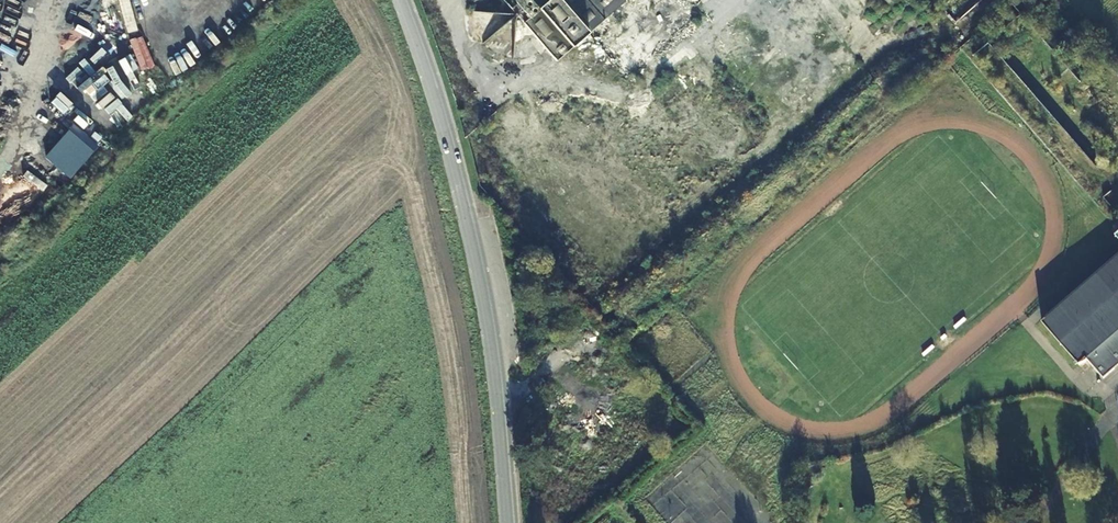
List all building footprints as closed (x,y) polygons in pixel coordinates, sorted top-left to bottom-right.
[(557,61),(591,33),(627,1),(626,0),(518,0),(514,3),(528,19),(524,23),(557,61)] [(591,33),(632,79),(704,15),(691,0),(628,0),(627,1),(591,33)] [(947,3),(961,18),(982,0),(951,0),(947,3)] [(1042,323),(1078,365),(1086,360),(1103,378),(1117,365),(1117,257),(1042,323)]
